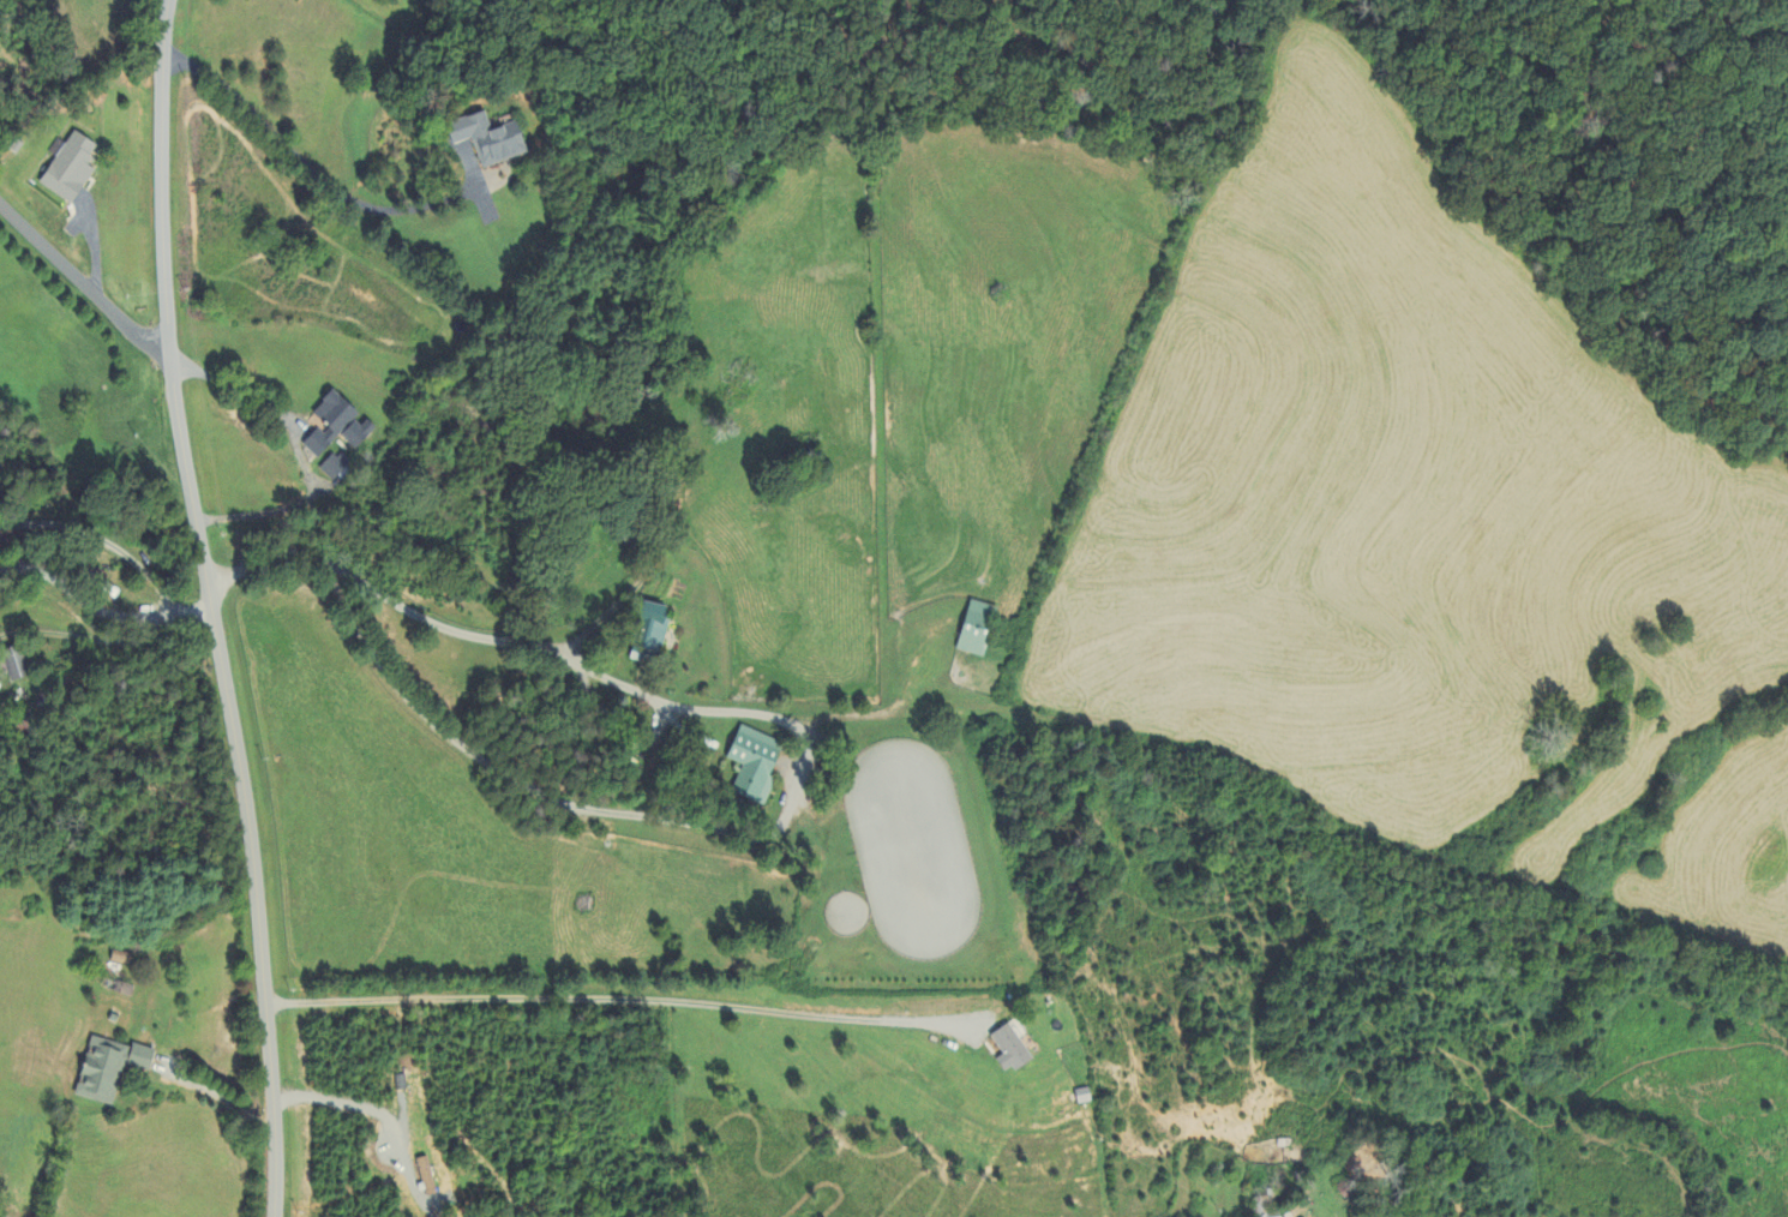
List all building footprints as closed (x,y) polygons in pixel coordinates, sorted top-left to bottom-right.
[(483,170),(528,156),(518,124),(491,133),(486,114),(453,124),(456,134),(450,135),(454,147),(474,141),(483,170)] [(72,207),(95,171),(87,167),(99,148),(74,133),(40,186),(72,207)] [(311,416),(323,427),(304,446),(318,460),(361,417),(336,392),(311,416)] [(344,439),(357,452),(377,429),(364,417),(344,439)] [(353,464),(340,452),(322,471),(335,483),(353,464)] [(959,652),(987,659),(998,608),(971,602),(959,652)] [(672,608),(646,604),(638,646),(664,651),(672,608)] [(11,684),(32,679),(25,650),(4,655),(11,684)] [(744,767),(733,794),(764,806),(787,745),(742,728),(729,762),(744,767)] [(133,958),(115,953),(112,963),(130,968),(133,958)] [(1008,1076),(1033,1059),(1010,1024),(992,1037),(1004,1056),(998,1060),(1008,1076)] [(114,1108),(125,1066),(150,1073),(156,1051),(134,1045),(132,1051),(94,1040),(83,1082),(79,1081),(75,1097),(114,1108)] [(427,1197),(438,1195),(428,1158),(418,1161),(427,1197)] [(1279,1197),(1259,1199),(1261,1216),(1281,1216),(1279,1197)]
